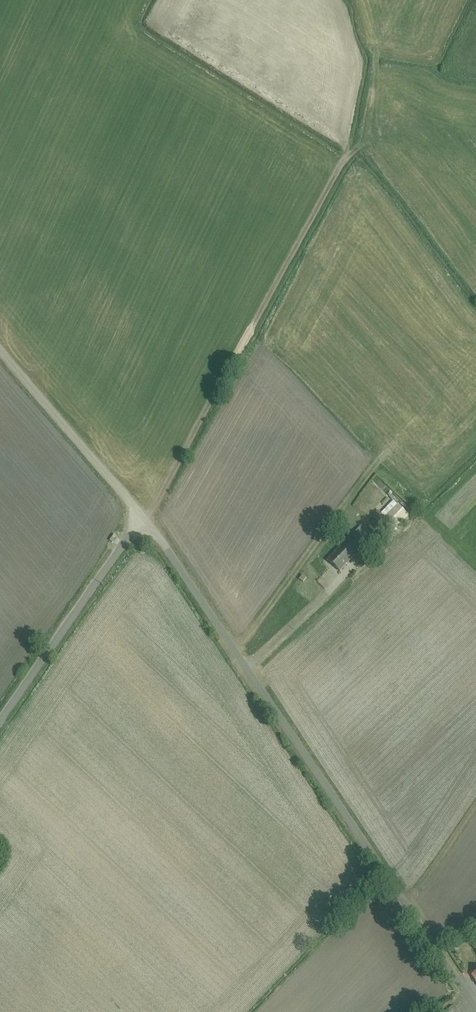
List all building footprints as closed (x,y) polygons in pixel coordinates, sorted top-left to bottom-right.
[(411,517),(400,505),(384,522),(395,533),(411,517)] [(366,545),(354,534),(328,561),(340,572),(366,545)]
